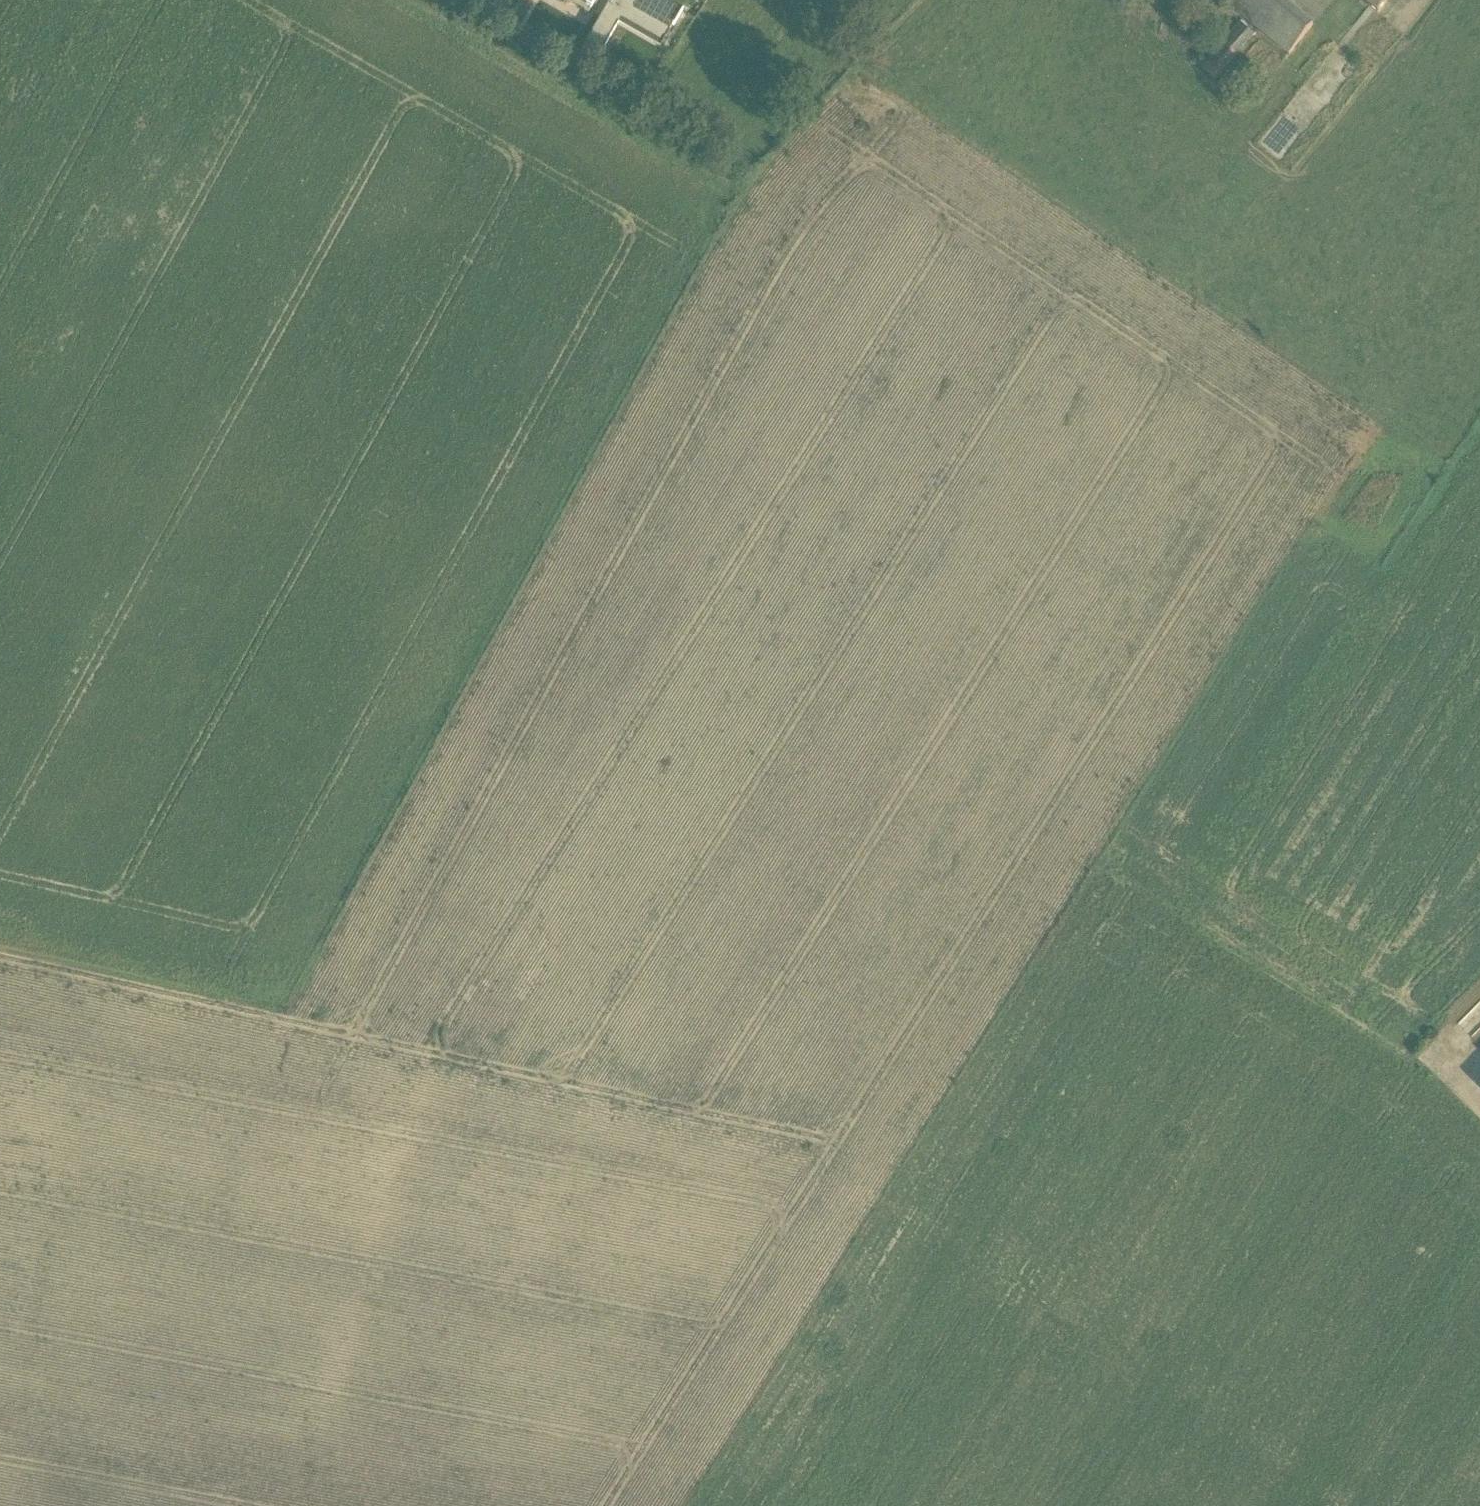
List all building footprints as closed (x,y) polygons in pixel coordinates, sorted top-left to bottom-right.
[(565,0),(588,13),(590,10),(590,11),(596,0),(565,0)] [(617,23),(623,13),(640,23),(637,28),(660,41),(669,23),(672,24),(674,26),(683,10),(670,3),(668,6),(657,0),(610,0),(584,45),(599,54),(617,23)] [(1378,13),(1388,0),(1362,0),(1378,13)] [(1299,13),(1275,43),(1290,54),(1313,25),(1299,13)] [(1220,46),(1203,65),(1217,78),(1234,58),(1220,46)]
